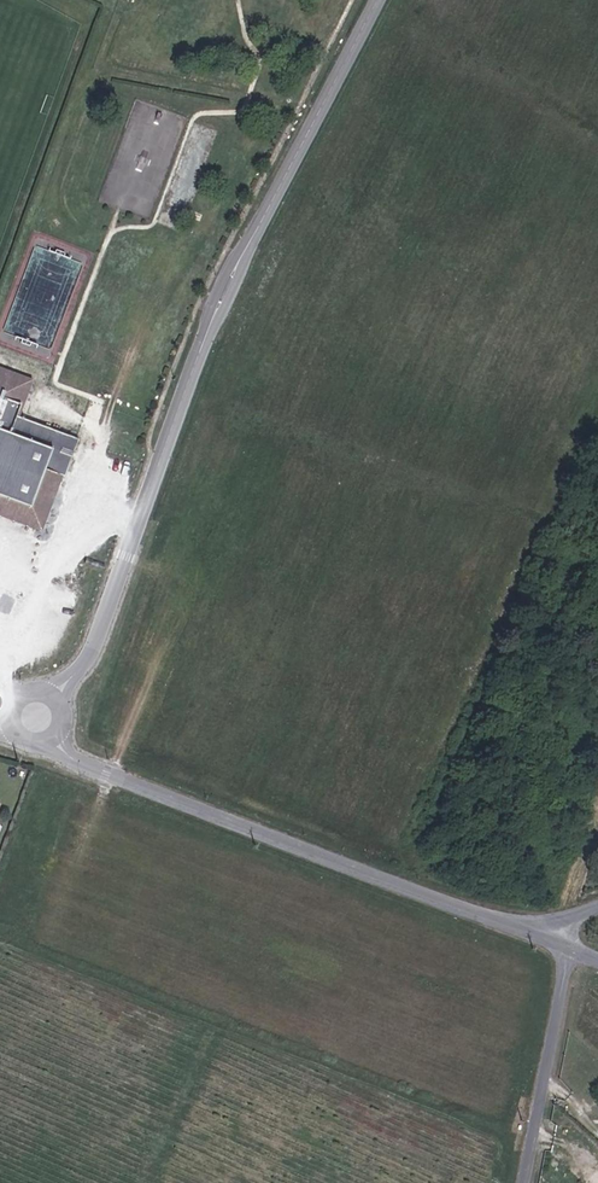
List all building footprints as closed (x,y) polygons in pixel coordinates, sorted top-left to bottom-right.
[(25,406),(34,381),(0,368),(0,372),(9,376),(1,397),(25,406)] [(30,507),(34,498),(52,505),(63,476),(65,477),(80,440),(20,417),(25,406),(1,397),(9,376),(0,372),(0,504),(1,504),(4,497),(30,507)] [(52,505),(34,498),(30,507),(4,497),(1,504),(0,504),(0,516),(42,532),(52,505)]
